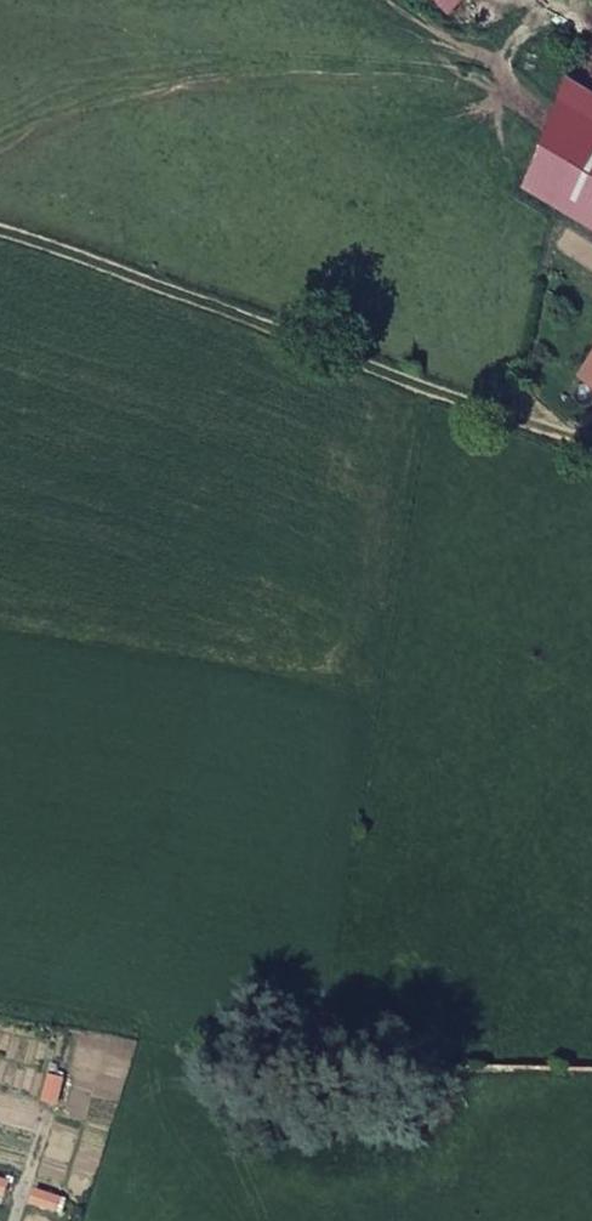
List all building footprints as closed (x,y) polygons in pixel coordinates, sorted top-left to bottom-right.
[(478,18),(497,0),(461,0),(478,18)] [(573,208),(591,178),(591,93),(585,104),(569,149),(544,190),(573,208)] [(573,208),(591,220),(591,178),(573,208)]
